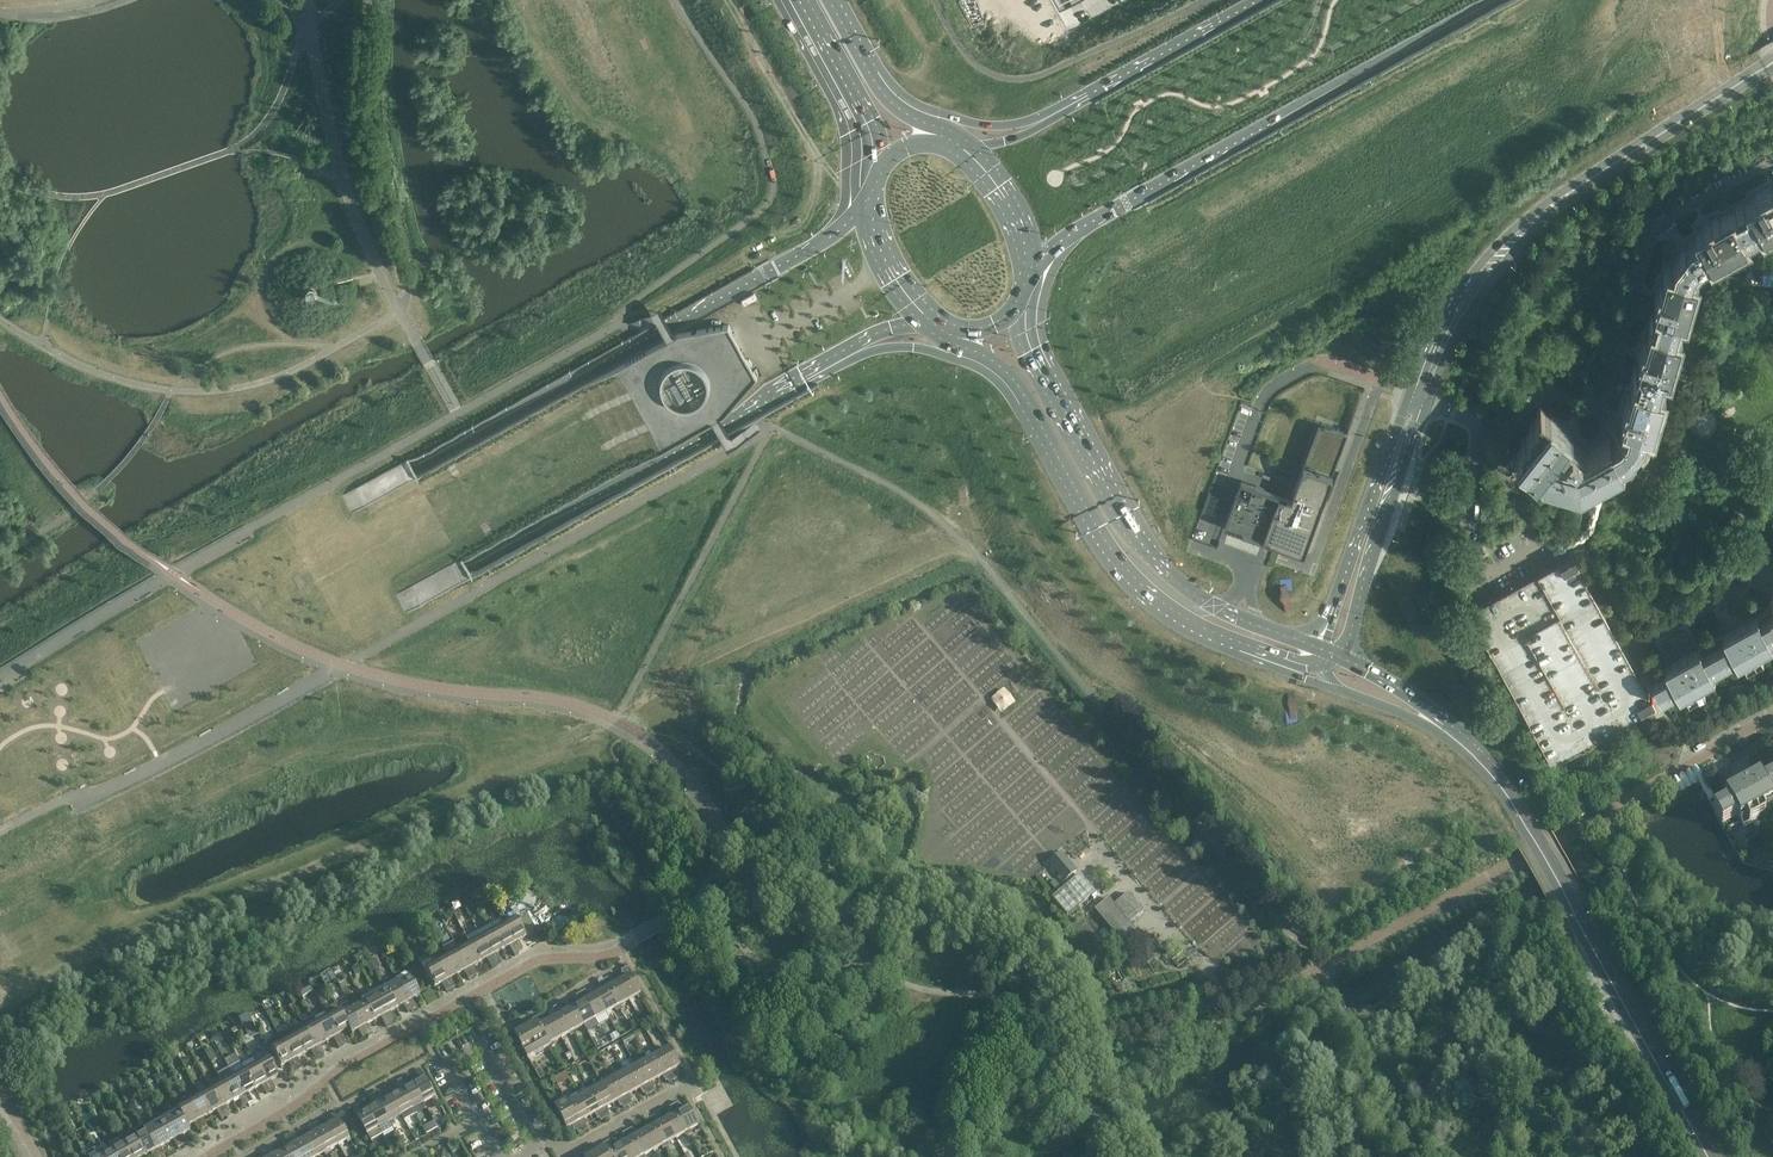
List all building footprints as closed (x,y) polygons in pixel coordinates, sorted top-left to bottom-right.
[(1142,163),(1149,175),(1167,164),(1160,152),(1142,163)] [(1772,222),(1772,187),(1771,188),(1770,186),(1756,193),(1758,196),(1741,205),(1755,231),(1772,222)] [(1683,321),(1699,265),(1703,260),(1755,231),(1741,205),(1719,217),(1718,215),(1704,222),(1706,224),(1697,229),(1700,235),(1692,239),(1684,250),(1677,258),(1674,267),(1668,266),(1664,279),(1661,279),(1657,293),(1659,294),(1654,313),(1683,321)] [(1667,378),(1683,321),(1654,313),(1647,336),(1645,336),(1640,350),(1643,351),(1638,370),(1667,378)] [(678,332),(616,367),(617,368),(630,393),(648,424),(661,448),(662,449),(662,450),(724,416),(727,412),(733,405),(736,401),(758,377),(755,372),(754,370),(753,370),(751,372),(740,352),(730,333),(732,331),(732,332),(733,331),(732,329),(732,330),(729,324),(682,332),(680,332),(678,332)] [(1632,458),(1650,435),(1667,378),(1638,370),(1631,393),(1628,392),(1624,407),(1627,408),(1624,418),(1630,420),(1627,429),(1621,437),(1613,441),(1609,436),(1584,450),(1567,437),(1564,441),(1562,439),(1569,429),(1541,406),(1537,411),(1538,415),(1532,423),(1536,426),(1532,431),(1531,430),(1524,439),(1528,442),(1524,446),(1523,446),(1516,454),(1533,468),(1531,470),(1534,472),(1581,486),(1632,458)] [(1323,425),(1318,424),(1302,470),(1296,485),(1291,498),(1241,480),(1225,525),(1230,527),(1247,533),(1263,539),(1271,542),(1271,541),(1275,543),(1294,540),(1297,540),(1298,539),(1300,539),(1303,538),(1304,540),(1305,538),(1310,537),(1323,502),(1324,500),(1324,499),(1325,496),(1348,434),(1338,431),(1323,425)] [(417,477),(408,461),(342,497),(351,514),(384,495),(417,477)] [(1208,494),(1202,510),(1213,514),(1219,498),(1208,494)] [(1294,540),(1275,543),(1304,553),(1310,537),(1305,538),(1304,540),(1303,538),(1300,539),(1298,539),(1297,540),(1294,540)] [(1651,697),(1619,640),(1578,565),(1572,555),(1553,566),(1486,603),(1479,607),(1469,612),(1552,764),(1641,715),(1656,706),(1654,703),(1656,702),(1652,696),(1651,697)] [(466,564),(463,559),(453,565),(397,596),(406,612),(473,575),(466,564)] [(1283,585),(1287,611),(1292,611),(1288,584),(1283,585)] [(1769,607),(1766,611),(1751,618),(1751,614),(1744,600),(1740,598),(1719,609),(1720,613),(1727,627),(1731,630),(1723,634),(1714,639),(1716,643),(1729,666),(1737,661),(1740,667),(1772,649),(1772,644),(1772,642),(1772,591),(1769,607)] [(1693,646),(1686,632),(1682,630),(1661,641),(1662,645),(1669,660),(1673,662),(1649,675),(1651,677),(1664,702),(1679,693),(1682,699),(1699,690),(1717,680),(1714,674),(1729,666),(1716,643),(1714,639),(1693,650),(1693,646)] [(1754,780),(1754,776),(1746,762),(1743,760),(1722,771),(1722,775),(1730,789),(1733,792),(1714,802),(1710,805),(1725,831),(1740,823),(1743,829),(1772,812),(1772,770),(1754,780)] [(1062,854),(1050,863),(1065,881),(1077,871),(1062,854)] [(1080,875),(1074,880),(1053,898),(1068,916),(1095,893),(1080,875)] [(1130,923),(1144,912),(1128,893),(1114,905),(1109,898),(1095,910),(1122,942),(1136,930),(1130,923)] [(531,910),(517,917),(527,935),(541,928),(531,910)] [(525,937),(515,919),(504,925),(518,952),(523,949),(518,941),(525,937)] [(518,952),(504,925),(492,931),(502,950),(509,946),(515,956),(519,954),(518,952)] [(502,950),(492,931),(481,938),(497,966),(501,964),(496,953),(502,950)] [(497,966),(481,938),(470,944),(480,962),(486,958),(492,969),(497,966)] [(480,962),(470,944),(458,950),(473,977),(478,974),(473,966),(480,962)] [(473,977),(458,950),(447,956),(457,975),(464,971),(468,979),(473,977)] [(457,975),(447,956),(436,963),(451,989),(455,986),(451,978),(457,975)] [(451,989),(436,963),(424,969),(434,987),(441,983),(446,992),(451,989)] [(641,994),(627,968),(622,971),(626,979),(619,982),(630,1001),(638,996),(639,999),(643,997),(641,994)] [(420,996),(418,993),(410,977),(398,984),(412,1010),(417,1008),(412,999),(420,996)] [(630,1001),(619,982),(613,986),(608,978),(604,981),(620,1010),(623,1008),(622,1005),(630,1001)] [(620,1010),(604,981),(599,983),(604,991),(597,995),(607,1013),(615,1009),(617,1011),(620,1010)] [(412,1010),(398,984),(386,990),(397,1008),(403,1005),(408,1013),(412,1010)] [(397,1008),(386,990),(375,996),(391,1025),(396,1022),(390,1012),(397,1008)] [(607,1013),(597,995),(590,999),(586,990),(581,993),(597,1022),(600,1020),(599,1018),(607,1013)] [(597,1022),(581,993),(576,996),(581,1004),(574,1008),(584,1026),(593,1021),(594,1024),(597,1022)] [(391,1025),(375,996),(364,1003),(374,1021),(381,1017),(386,1027),(391,1025)] [(374,1021),(364,1003),(352,1009),(367,1035),(372,1033),(367,1024),(374,1021)] [(584,1026),(574,1008),(567,1011),(563,1003),(558,1006),(574,1035),(580,1032),(578,1029),(584,1026)] [(574,1035),(558,1006),(554,1008),(558,1017),(552,1020),(562,1038),(570,1034),(571,1037),(574,1035)] [(352,1009),(342,1015),(341,1015),(349,1029),(348,1030),(351,1034),(358,1030),(362,1038),(367,1035),(352,1009)] [(247,1029),(261,1019),(256,1011),(242,1021),(247,1029)] [(349,1029),(341,1015),(342,1015),(339,1011),(327,1017),(342,1044),(347,1041),(342,1033),(348,1030),(349,1029)] [(562,1038),(552,1020),(545,1024),(540,1016),(536,1018),(537,1022),(538,1022),(550,1045),(551,1044),(562,1038)] [(342,1044),(327,1017),(316,1023),(326,1042),(333,1038),(337,1046),(342,1044)] [(538,1022),(537,1022),(515,1034),(517,1038),(513,1041),(517,1048),(521,1046),(528,1059),(551,1046),(551,1044),(550,1045),(538,1022)] [(326,1042),(316,1023),(305,1030),(319,1056),(324,1053),(320,1045),(326,1042)] [(319,1056),(305,1030),(294,1036),(304,1054),(310,1050),(315,1059),(319,1056)] [(304,1054),(294,1036),(282,1042),(297,1068),(302,1066),(297,1058),(304,1054)] [(297,1068),(282,1042),(271,1049),(281,1067),(288,1063),(292,1071),(297,1068)] [(681,1066),(671,1048),(662,1053),(661,1050),(658,1052),(674,1081),(679,1078),(674,1070),(681,1066)] [(674,1081),(658,1052),(655,1054),(656,1056),(648,1061),(658,1079),(665,1075),(669,1083),(674,1081)] [(278,1077),(268,1058),(256,1065),(271,1091),(275,1089),(271,1080),(278,1077)] [(540,1069),(535,1060),(531,1062),(536,1072),(540,1069)] [(658,1079),(648,1061),(640,1065),(638,1062),(635,1064),(651,1093),(656,1091),(651,1083),(658,1079)] [(651,1093),(635,1064),(632,1066),(634,1069),(625,1073),(635,1091),(642,1088),(647,1096),(651,1093)] [(271,1091),(256,1065),(245,1071),(255,1089),(261,1086),(266,1094),(271,1091)] [(436,1097),(421,1070),(421,1071),(420,1069),(415,1071),(421,1081),(414,1085),(424,1103),(432,1099),(434,1102),(437,1100),(436,1097)] [(255,1089),(245,1071),(234,1077),(248,1104),(253,1101),(248,1093),(255,1089)] [(563,1092),(574,1085),(565,1071),(555,1078),(563,1092)] [(635,1091),(625,1073),(617,1078),(616,1075),(612,1077),(628,1106),(633,1103),(629,1095),(635,1091)] [(248,1104),(234,1077),(222,1083),(232,1102),(239,1098),(243,1106),(248,1104)] [(628,1106),(612,1077),(609,1079),(611,1081),(603,1086),(613,1104),(619,1100),(624,1109),(628,1106)] [(424,1103),(414,1085),(408,1089),(403,1081),(398,1083),(415,1112),(418,1111),(416,1108),(424,1103)] [(232,1102),(222,1083),(211,1090),(226,1116),(230,1114),(226,1105),(232,1102)] [(415,1112),(398,1083),(394,1086),(398,1094),(392,1098),(402,1116),(410,1111),(411,1114),(415,1112)] [(613,1104),(603,1086),(594,1090),(593,1088),(590,1089),(606,1118),(611,1116),(606,1108),(613,1104)] [(606,1118),(590,1089),(587,1091),(588,1094),(580,1098),(590,1116),(597,1113),(601,1121),(606,1118)] [(226,1116),(211,1090),(200,1096),(210,1114),(216,1111),(221,1119),(226,1116)] [(402,1116),(392,1098),(385,1101),(380,1093),(376,1096),(392,1125),(395,1123),(394,1120),(402,1116)] [(210,1114),(200,1096),(188,1102),(203,1129),(207,1126),(203,1118),(210,1114)] [(395,1131),(392,1125),(376,1096),(371,1098),(376,1106),(369,1110),(384,1137),(395,1131)] [(590,1116),(580,1098),(572,1103),(568,1096),(565,1098),(583,1131),(588,1128),(583,1120),(590,1116)] [(583,1131),(565,1098),(562,1100),(564,1102),(555,1107),(567,1129),(574,1125),(579,1133),(583,1131)] [(203,1129),(188,1102),(176,1109),(179,1113),(187,1127),(187,1126),(194,1123),(198,1131),(203,1129)] [(699,1126),(689,1107),(682,1111),(678,1103),(673,1106),(689,1135),(692,1133),(691,1131),(699,1126)] [(384,1137),(369,1110),(362,1114),(358,1106),(354,1108),(353,1108),(367,1135),(368,1135),(373,1144),(384,1137)] [(689,1135),(673,1106),(668,1108),(673,1116),(666,1120),(676,1139),(684,1134),(686,1137),(689,1135)] [(350,1139),(337,1114),(336,1112),(335,1113),(331,1115),(335,1123),(329,1127),(339,1145),(347,1141),(348,1143),(352,1142),(350,1139)] [(190,1131),(187,1126),(187,1127),(179,1113),(168,1119),(183,1146),(187,1143),(183,1135),(190,1131)] [(676,1139),(666,1120),(660,1124),(655,1116),(650,1118),(667,1147),(670,1146),(668,1143),(676,1139)] [(667,1147),(650,1118),(646,1121),(650,1129),(644,1133),(654,1151),(662,1146),(663,1149),(667,1147)] [(183,1146),(168,1119),(157,1125),(167,1143),(173,1140),(178,1148),(183,1146)] [(339,1145),(329,1127),(322,1131),(317,1122),(313,1125),(329,1154),(332,1152),(330,1150),(339,1145)] [(52,1129),(49,1123),(44,1126),(47,1132),(52,1129)] [(157,1125),(145,1131),(159,1156),(162,1156),(165,1155),(160,1147),(167,1143),(157,1125)] [(313,1125),(308,1127),(313,1136),(306,1139),(316,1156),(317,1156),(324,1153),(326,1156),(329,1154),(313,1125)] [(644,1133),(637,1136),(632,1128),(628,1131),(642,1156),(646,1156),(645,1156),(654,1151),(644,1133)] [(145,1131),(134,1138),(144,1156),(151,1152),(153,1156),(159,1156),(145,1131)] [(628,1131),(623,1133),(627,1142),(621,1145),(627,1156),(642,1156),(628,1131)] [(306,1139),(299,1143),(295,1135),(290,1137),(301,1156),(316,1156),(306,1139)] [(290,1137),(285,1140),(290,1148),(283,1152),(286,1156),(301,1156),(290,1137)] [(134,1138),(123,1144),(130,1156),(142,1156),(144,1156),(134,1138)] [(621,1145),(614,1149),(610,1141),(605,1143),(607,1147),(612,1156),(627,1156),(621,1145)] [(123,1144),(111,1150),(115,1156),(130,1156),(123,1144)] [(283,1152),(276,1155),(272,1147),(267,1150),(271,1156),(286,1156),(283,1152)] [(607,1147),(589,1156),(612,1156),(607,1147)]
